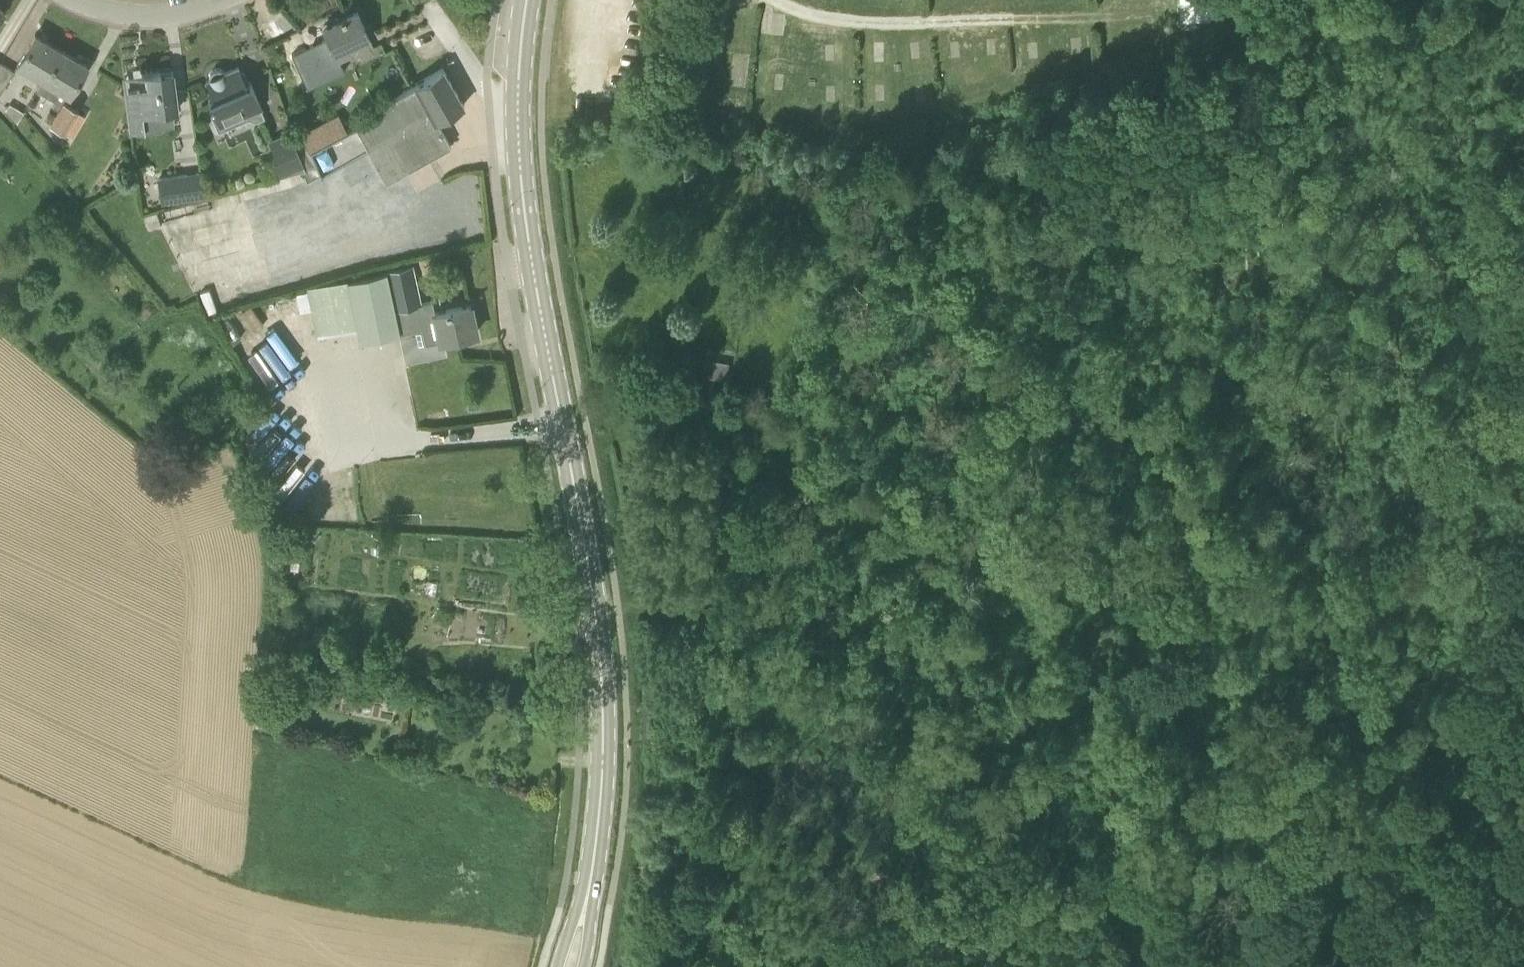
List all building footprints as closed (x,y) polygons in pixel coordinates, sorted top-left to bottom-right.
[(371,36),(359,10),(348,15),(347,14),(342,16),(343,18),(324,26),(330,38),(295,54),(309,84),(344,68),(339,58),(352,52),(349,46),(371,36)] [(39,89),(63,50),(36,34),(18,65),(43,79),(37,88),(39,89)] [(73,134),(85,114),(79,110),(80,109),(66,100),(69,95),(69,94),(87,64),(63,50),(39,89),(56,100),(54,105),(58,108),(50,122),(66,131),(67,130),(73,134)] [(15,69),(1,61),(0,62),(0,93),(15,69)] [(246,82),(239,66),(225,71),(225,70),(220,67),(214,68),(210,73),(210,78),(206,80),(213,96),(208,99),(220,125),(246,113),(248,117),(256,120),(265,116),(261,107),(262,106),(251,80),(246,82)] [(387,181),(451,145),(437,119),(464,104),(443,66),(376,104),(381,112),(359,124),(356,125),(332,138),(312,148),(310,143),(308,144),(299,148),(307,169),(303,170),(307,179),(321,173),(367,146),(387,181)] [(132,132),(146,130),(144,115),(178,110),(173,70),(125,77),(132,132)] [(18,121),(24,110),(11,102),(7,109),(18,121)] [(303,170),(307,169),(290,132),(269,141),(277,157),(273,159),(280,176),(303,170)] [(162,200),(204,194),(200,169),(159,176),(162,200)] [(397,320),(387,270),(327,283),(327,284),(310,288),(320,335),(337,331),(358,326),(361,340),(400,332),(400,331),(422,326),(426,343),(476,332),(470,304),(433,312),(420,315),(397,320)]
